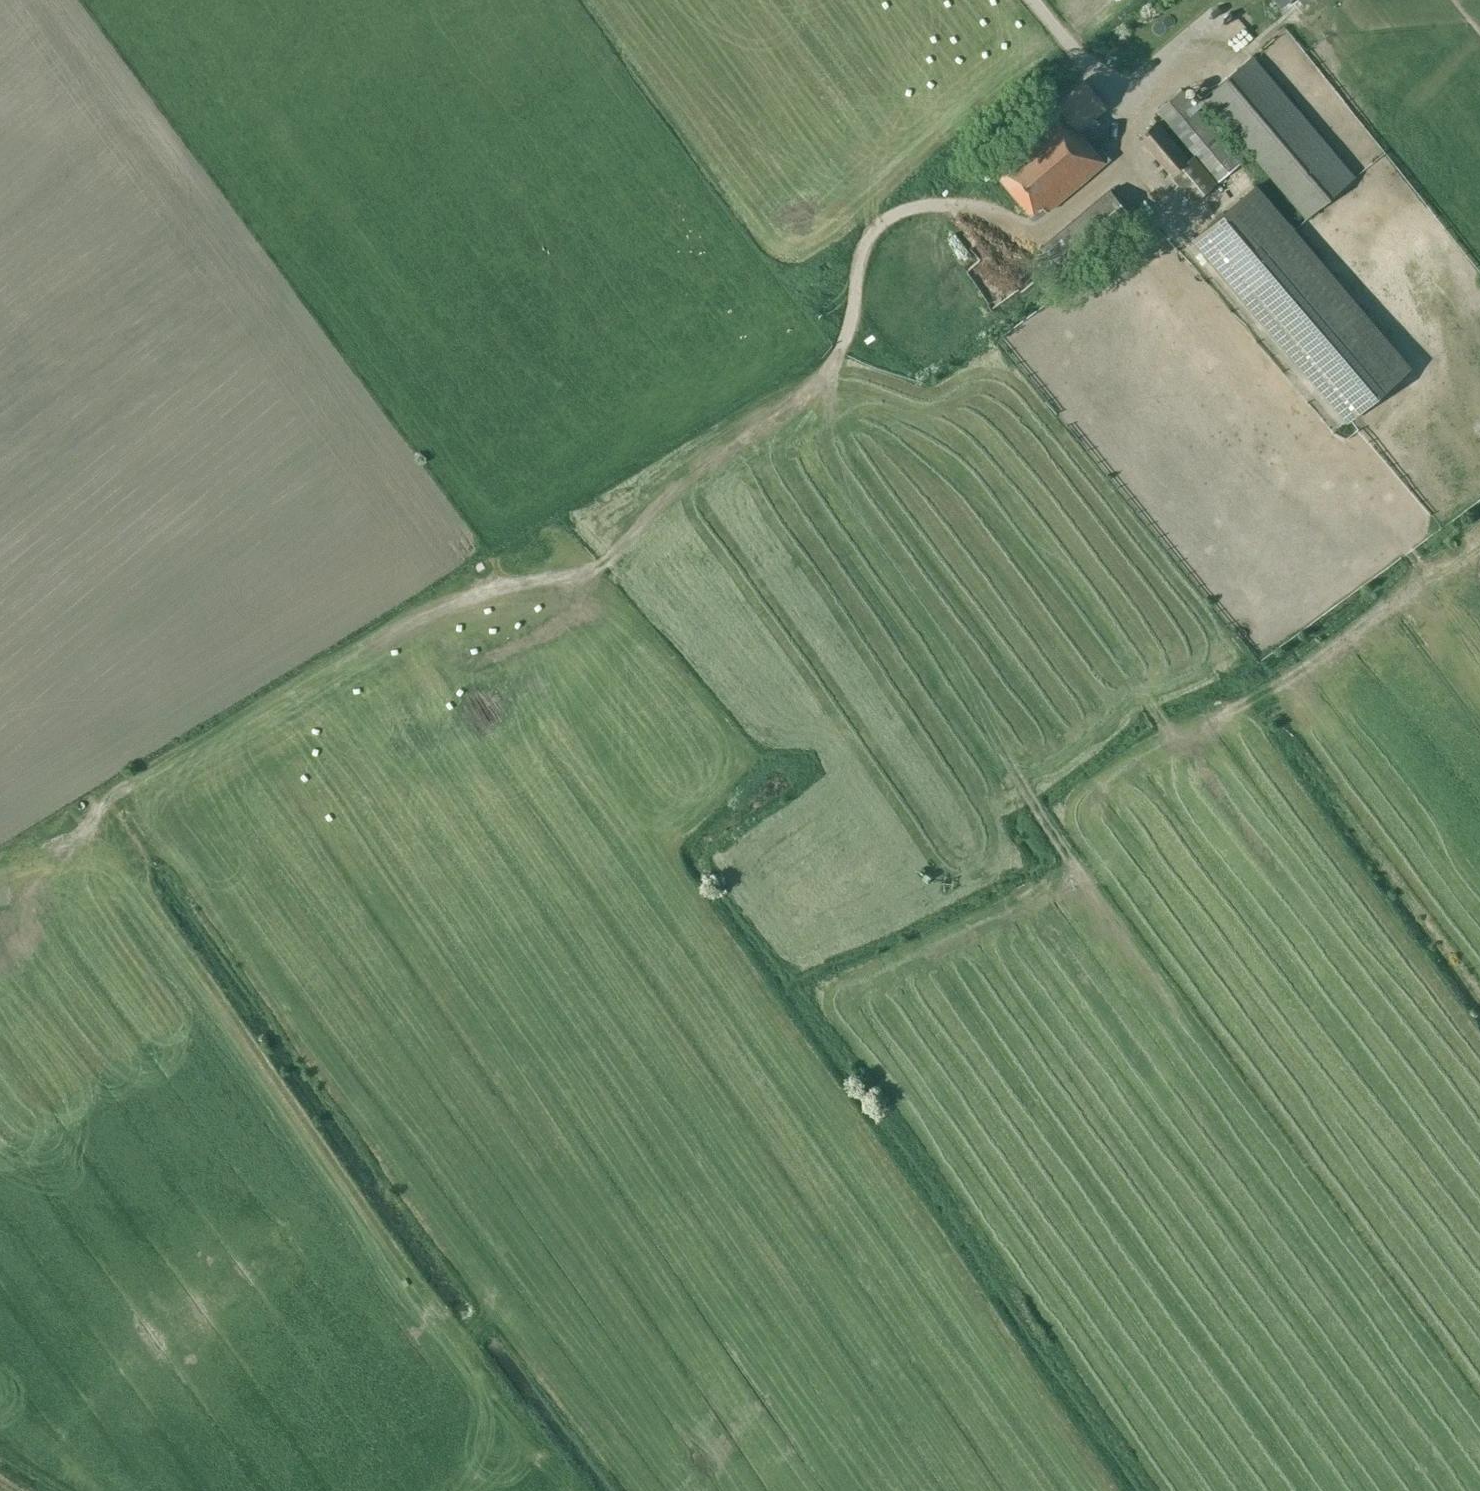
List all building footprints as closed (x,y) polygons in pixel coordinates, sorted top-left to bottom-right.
[(1140,136),(1182,186),(1194,200),(1218,180),(1242,159),(1241,158),(1250,150),(1307,217),(1356,176),(1252,54),(1194,103),(1182,88),(1158,109),(1195,153),(1190,159),(1158,121),(1140,136)] [(1106,106),(1084,80),(1057,102),(1079,128),(1106,106)] [(1032,96),(1042,108),(1058,95),(1048,83),(1032,96)] [(1110,157),(1102,147),(1098,150),(1079,128),(1057,102),(987,161),(1029,213),(1042,202),(1048,209),(1110,157)] [(1410,368),(1360,308),(1256,184),(1194,236),(1299,360),(1350,419),(1410,368)] [(1113,190),(1071,226),(1043,249),(1062,271),(1089,248),(1132,211),(1113,190)] [(1336,486),(1358,489),(1361,474),(1339,471),(1336,486)]
